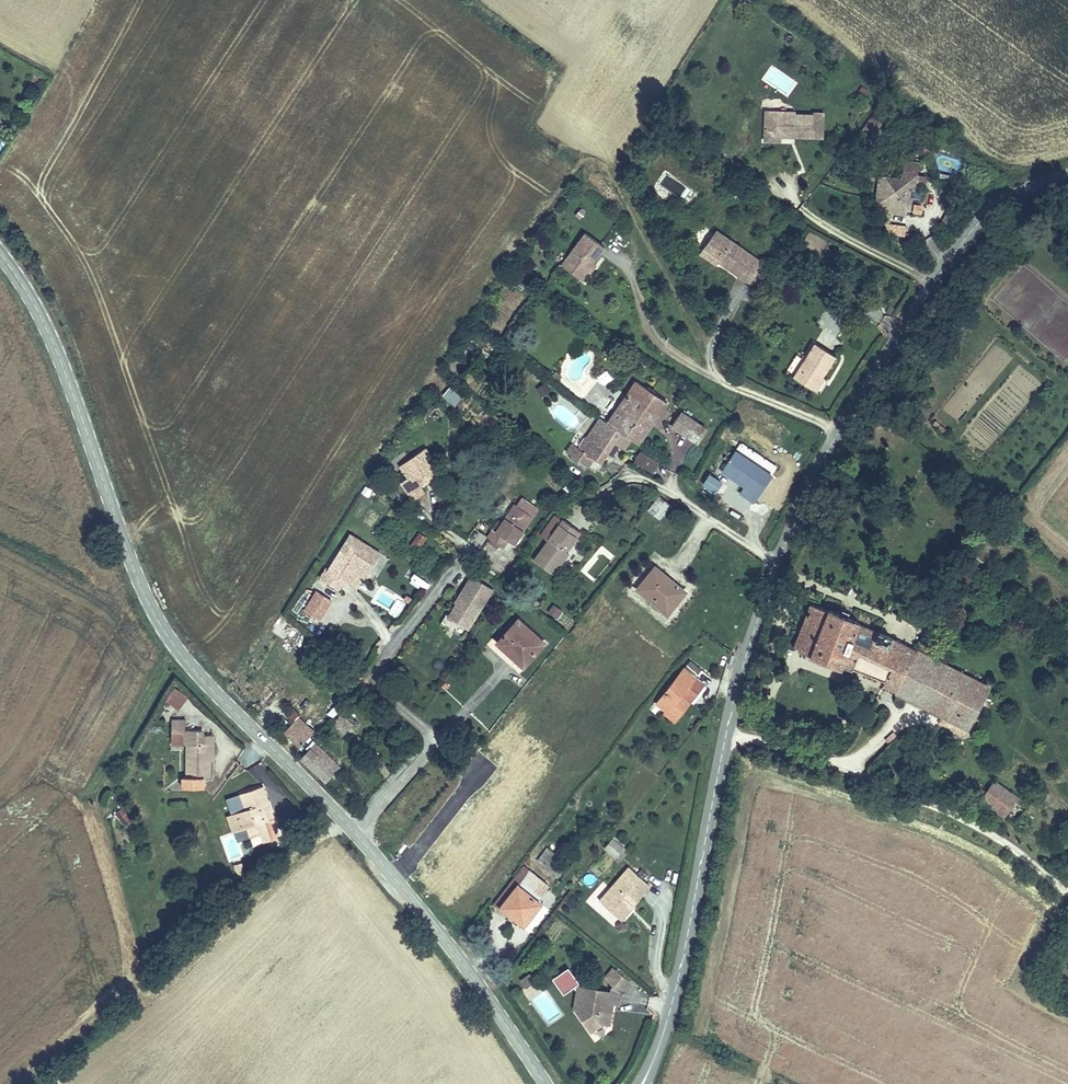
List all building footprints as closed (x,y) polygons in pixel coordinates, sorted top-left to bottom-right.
[(782,116),(769,116),(769,140),(786,140),(786,136),(818,135),(818,112),(802,112),(802,109),(783,109),(782,116)] [(870,139),(882,124),(872,116),(860,131),(870,139)] [(890,211),(902,212),(903,206),(916,208),(917,197),(925,197),(926,187),(920,186),(921,174),(909,173),(908,175),(885,173),(881,204),(890,205),(890,211)] [(886,223),(884,234),(904,237),(906,226),(886,223)] [(568,262),(590,276),(611,241),(591,229),(568,262)] [(714,232),(701,250),(718,262),(715,266),(743,285),(758,263),(714,232)] [(718,262),(701,250),(696,258),(713,269),(715,266),(718,262)] [(795,378),(820,393),(830,376),(827,372),(839,353),(818,340),(795,378)] [(604,386),(613,377),(605,369),(596,378),(604,386)] [(582,385),(590,398),(603,390),(594,377),(582,385)] [(606,428),(629,444),(637,448),(665,407),(634,385),(606,428)] [(454,407),(462,397),(450,386),(442,396),(454,407)] [(688,437),(698,423),(682,411),(671,425),(688,437)] [(605,426),(597,420),(587,433),(591,436),(586,442),(591,446),(605,426)] [(698,446),(708,431),(698,423),(688,437),(698,446)] [(591,446),(586,442),(582,440),(574,451),(569,447),(562,457),(585,472),(591,463),(598,468),(612,448),(622,454),(629,444),(606,428),(605,426),(591,446)] [(413,499),(425,491),(420,483),(440,468),(426,446),(400,463),(409,476),(401,482),(413,499)] [(658,468),(640,456),(633,466),(650,478),(658,468)] [(748,489),(743,496),(754,507),(771,480),(739,458),(727,477),(748,489)] [(710,474),(701,486),(715,496),(724,484),(710,474)] [(659,521),(669,508),(657,499),(649,510),(659,521)] [(539,520),(523,510),(511,528),(505,540),(500,536),(497,544),(499,546),(512,554),(517,546),(523,549),(539,520)] [(565,528),(557,523),(553,529),(542,546),(551,552),(565,528)] [(505,540),(511,528),(507,526),(500,536),(505,540)] [(578,536),(565,528),(551,552),(541,569),(548,573),(563,554),(578,536)] [(419,551),(426,537),(417,532),(410,546),(419,551)] [(357,546),(378,560),(382,553),(356,536),(344,553),(349,556),(357,546)] [(582,538),(578,536),(563,554),(570,558),(582,538)] [(491,559),(499,546),(497,544),(493,542),(488,551),(481,547),(479,552),(491,559)] [(370,571),(378,560),(357,546),(349,556),(344,553),(333,568),(330,567),(324,577),(340,588),(348,578),(351,580),(361,566),(370,571)] [(581,571),(593,581),(615,556),(603,546),(581,571)] [(563,554),(548,573),(559,580),(571,559),(570,558),(563,554)] [(366,577),(370,571),(361,566),(351,580),(356,583),(363,574),(366,577)] [(647,579),(675,601),(676,598),(680,602),(689,592),(657,568),(647,579)] [(413,570),(408,576),(422,589),(427,584),(413,570)] [(468,632),(494,590),(470,576),(445,618),(468,632)] [(670,607),(675,601),(647,579),(641,587),(656,601),(659,598),(670,607)] [(314,590),(302,611),(321,621),(332,601),(314,590)] [(399,620),(406,604),(397,600),(390,615),(399,620)] [(888,677),(905,641),(864,624),(865,620),(830,603),(828,606),(817,602),(798,642),(809,647),(808,652),(843,668),(847,663),(857,667),(858,665),(888,677)] [(558,618),(563,610),(553,604),(548,612),(558,618)] [(511,645),(526,661),(546,641),(522,616),(501,636),(508,645),(511,645)] [(992,681),(905,641),(888,677),(883,686),(972,723),(992,681)] [(662,699),(682,715),(709,681),(700,673),(705,667),(694,659),(662,699)] [(179,711),(186,699),(177,694),(170,706),(179,711)] [(339,714),(330,724),(336,731),(345,720),(339,714)] [(298,744),(307,735),(291,716),(282,725),(298,744)] [(345,720),(336,731),(341,735),(350,725),(345,720)] [(195,724),(181,724),(181,735),(191,735),(191,748),(191,783),(186,783),(186,793),(207,793),(207,783),(213,783),(213,767),(213,748),(219,748),(219,739),(211,739),(211,734),(195,734),(195,724)] [(314,746),(301,760),(322,781),(334,766),(314,746)] [(994,780),(982,799),(1019,823),(1032,804),(994,780)] [(266,809),(272,806),(267,792),(245,800),(250,814),(245,816),(251,832),(272,825),(269,816),(266,809)] [(250,814),(245,800),(233,805),(238,819),(245,816),(250,814)] [(275,813),(272,806),(266,809),(269,816),(275,813)] [(297,832),(307,823),(298,811),(287,817),(297,832)] [(309,826),(307,823),(297,832),(298,833),(309,826)] [(627,853),(616,844),(609,852),(620,861),(627,853)] [(548,848),(538,859),(549,868),(559,857),(548,848)] [(634,902),(652,881),(631,863),(601,897),(620,913),(632,899),(634,902)] [(553,889),(524,867),(494,906),(511,919),(513,916),(526,925),(553,889)] [(623,916),(635,902),(634,902),(632,899),(620,913),(623,916)] [(630,976),(615,962),(605,973),(621,987),(630,976)] [(526,990),(536,984),(531,977),(522,983),(526,990)] [(578,983),(576,1006),(584,1007),(591,1015),(590,1023),(595,1029),(606,1019),(613,1020),(614,1004),(608,1003),(609,995),(607,992),(607,988),(597,987),(597,985),(578,983)] [(621,987),(597,985),(597,987),(607,988),(607,992),(609,995),(608,1003),(614,1004),(615,998),(620,999),(621,987)] [(584,1007),(576,1006),(590,1023),(591,1015),(584,1007)]
